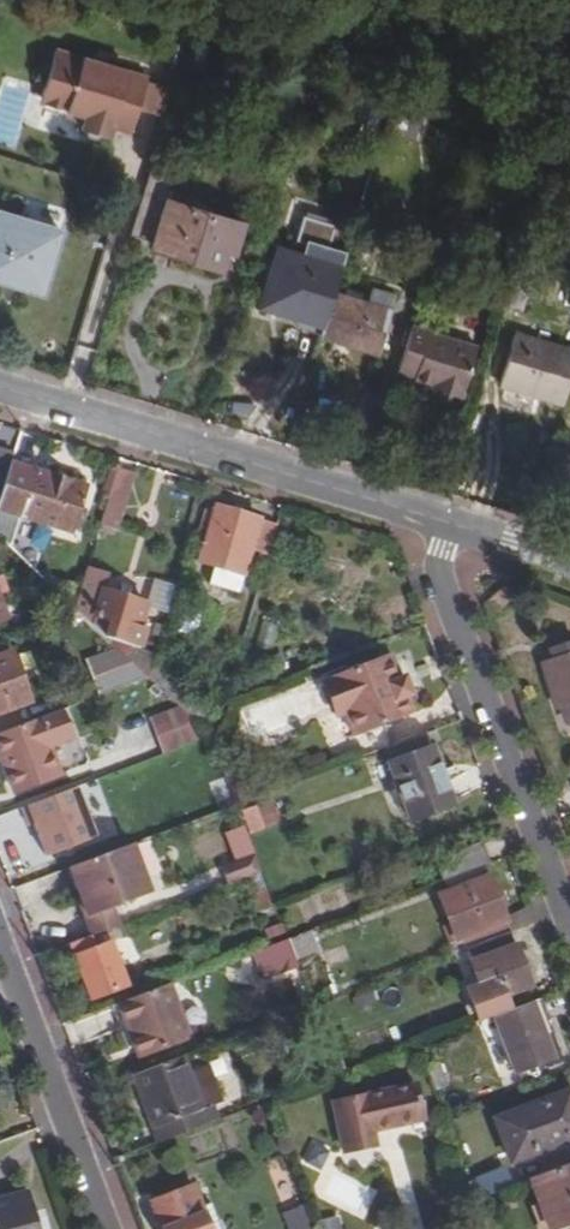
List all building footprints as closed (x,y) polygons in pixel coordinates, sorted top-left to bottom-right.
[(111,128),(132,133),(148,70),(51,46),(38,103),(80,114),(76,129),(109,137),(111,128)] [(47,201),(59,150),(29,141),(34,123),(22,119),(26,104),(0,96),(0,188),(47,201)] [(147,184),(131,238),(221,266),(226,252),(237,255),(247,221),(165,196),(167,190),(147,184)] [(40,295),(62,225),(0,206),(0,282),(40,295)] [(265,303),(324,322),(333,288),(341,263),(281,246),(265,303)] [(508,298),(518,263),(514,262),(503,296),(508,298)] [(531,266),(518,263),(508,298),(520,302),(531,266)] [(393,306),(333,288),(324,322),(320,334),(380,353),(393,306)] [(477,343),(413,324),(402,364),(416,369),(415,373),(446,382),(443,390),(461,396),(477,343)] [(561,392),(569,361),(569,345),(516,329),(502,375),(561,392)] [(1,512),(17,461),(19,455),(0,450),(0,511),(1,512)] [(16,550),(27,518),(77,534),(92,486),(17,461),(1,512),(0,515),(0,534),(16,550)] [(120,468),(105,519),(125,525),(139,474),(120,468)] [(221,506),(219,512),(214,528),(203,561),(248,574),(255,550),(271,554),(280,525),(221,506)] [(206,526),(214,528),(219,512),(211,510),(206,526)] [(100,586),(86,582),(78,608),(79,609),(92,620),(100,586)] [(10,617),(0,588),(0,621),(10,617)] [(114,619),(110,637),(143,647),(147,648),(152,630),(143,627),(150,600),(105,588),(98,615),(114,619)] [(143,647),(110,637),(151,676),(158,654),(142,650),(143,647)] [(36,701),(17,650),(0,656),(0,714),(36,701)] [(352,742),(359,760),(389,749),(396,746),(388,722),(418,711),(414,697),(417,695),(411,675),(405,677),(397,655),(329,680),(344,721),(353,718),(360,739),(352,742)] [(163,665),(152,677),(169,693),(181,680),(163,665)] [(568,711),(569,715),(569,682),(556,688),(564,712),(568,711)] [(167,755),(216,737),(216,736),(184,707),(154,720),(167,755)] [(0,733),(0,736),(19,790),(64,774),(54,745),(77,737),(66,709),(0,733)] [(396,746),(389,749),(415,823),(458,806),(432,733),(396,746)] [(285,767),(288,774),(301,769),(299,762),(285,767)] [(233,782),(246,777),(244,771),(231,776),(233,782)] [(246,777),(233,782),(242,803),(265,794),(257,773),(246,777)] [(42,855),(95,838),(79,787),(26,803),(42,855)] [(247,831),(263,829),(259,805),(243,808),(247,831)] [(225,830),(232,859),(253,854),(245,825),(225,830)] [(134,840),(64,866),(89,935),(121,923),(114,904),(153,890),(134,840)] [(441,862),(447,880),(493,862),(486,844),(441,862)] [(234,879),(259,873),(254,854),(229,860),(234,879)] [(468,940),(472,950),(516,934),(511,920),(495,877),(445,898),(462,942),(468,940)] [(264,916),(277,911),(269,891),(257,896),(264,916)] [(122,925),(74,943),(95,999),(129,985),(114,944),(127,938),(122,925)] [(291,938),(299,957),(321,949),(313,929),(291,938)] [(536,988),(516,934),(472,950),(486,987),(504,980),(511,998),(536,988)] [(270,978),(302,965),(299,957),(291,938),(259,950),(270,978)] [(194,1035),(175,982),(124,1000),(143,1054),(194,1035)] [(543,999),(497,1016),(523,1080),(568,1062),(543,999)] [(208,1106),(189,1054),(139,1073),(163,1141),(221,1120),(216,1104),(208,1106)] [(379,1138),(377,1129),(427,1118),(420,1083),(338,1102),(347,1145),(379,1138)] [(500,1119),(515,1161),(569,1140),(569,1094),(500,1119)] [(546,1201),(556,1228),(569,1223),(569,1165),(537,1177),(546,1201)] [(507,1170),(474,1182),(481,1199),(513,1186),(507,1170)] [(208,1206),(200,1184),(158,1200),(169,1228),(216,1228),(208,1206)] [(34,1191),(0,1200),(0,1228),(44,1228),(34,1191)] [(556,1228),(546,1201),(535,1205),(545,1228),(569,1228),(569,1223),(556,1228)] [(208,1206),(216,1228),(227,1228),(217,1203),(208,1206)] [(310,1206),(290,1214),(295,1228),(319,1228),(310,1206)]
